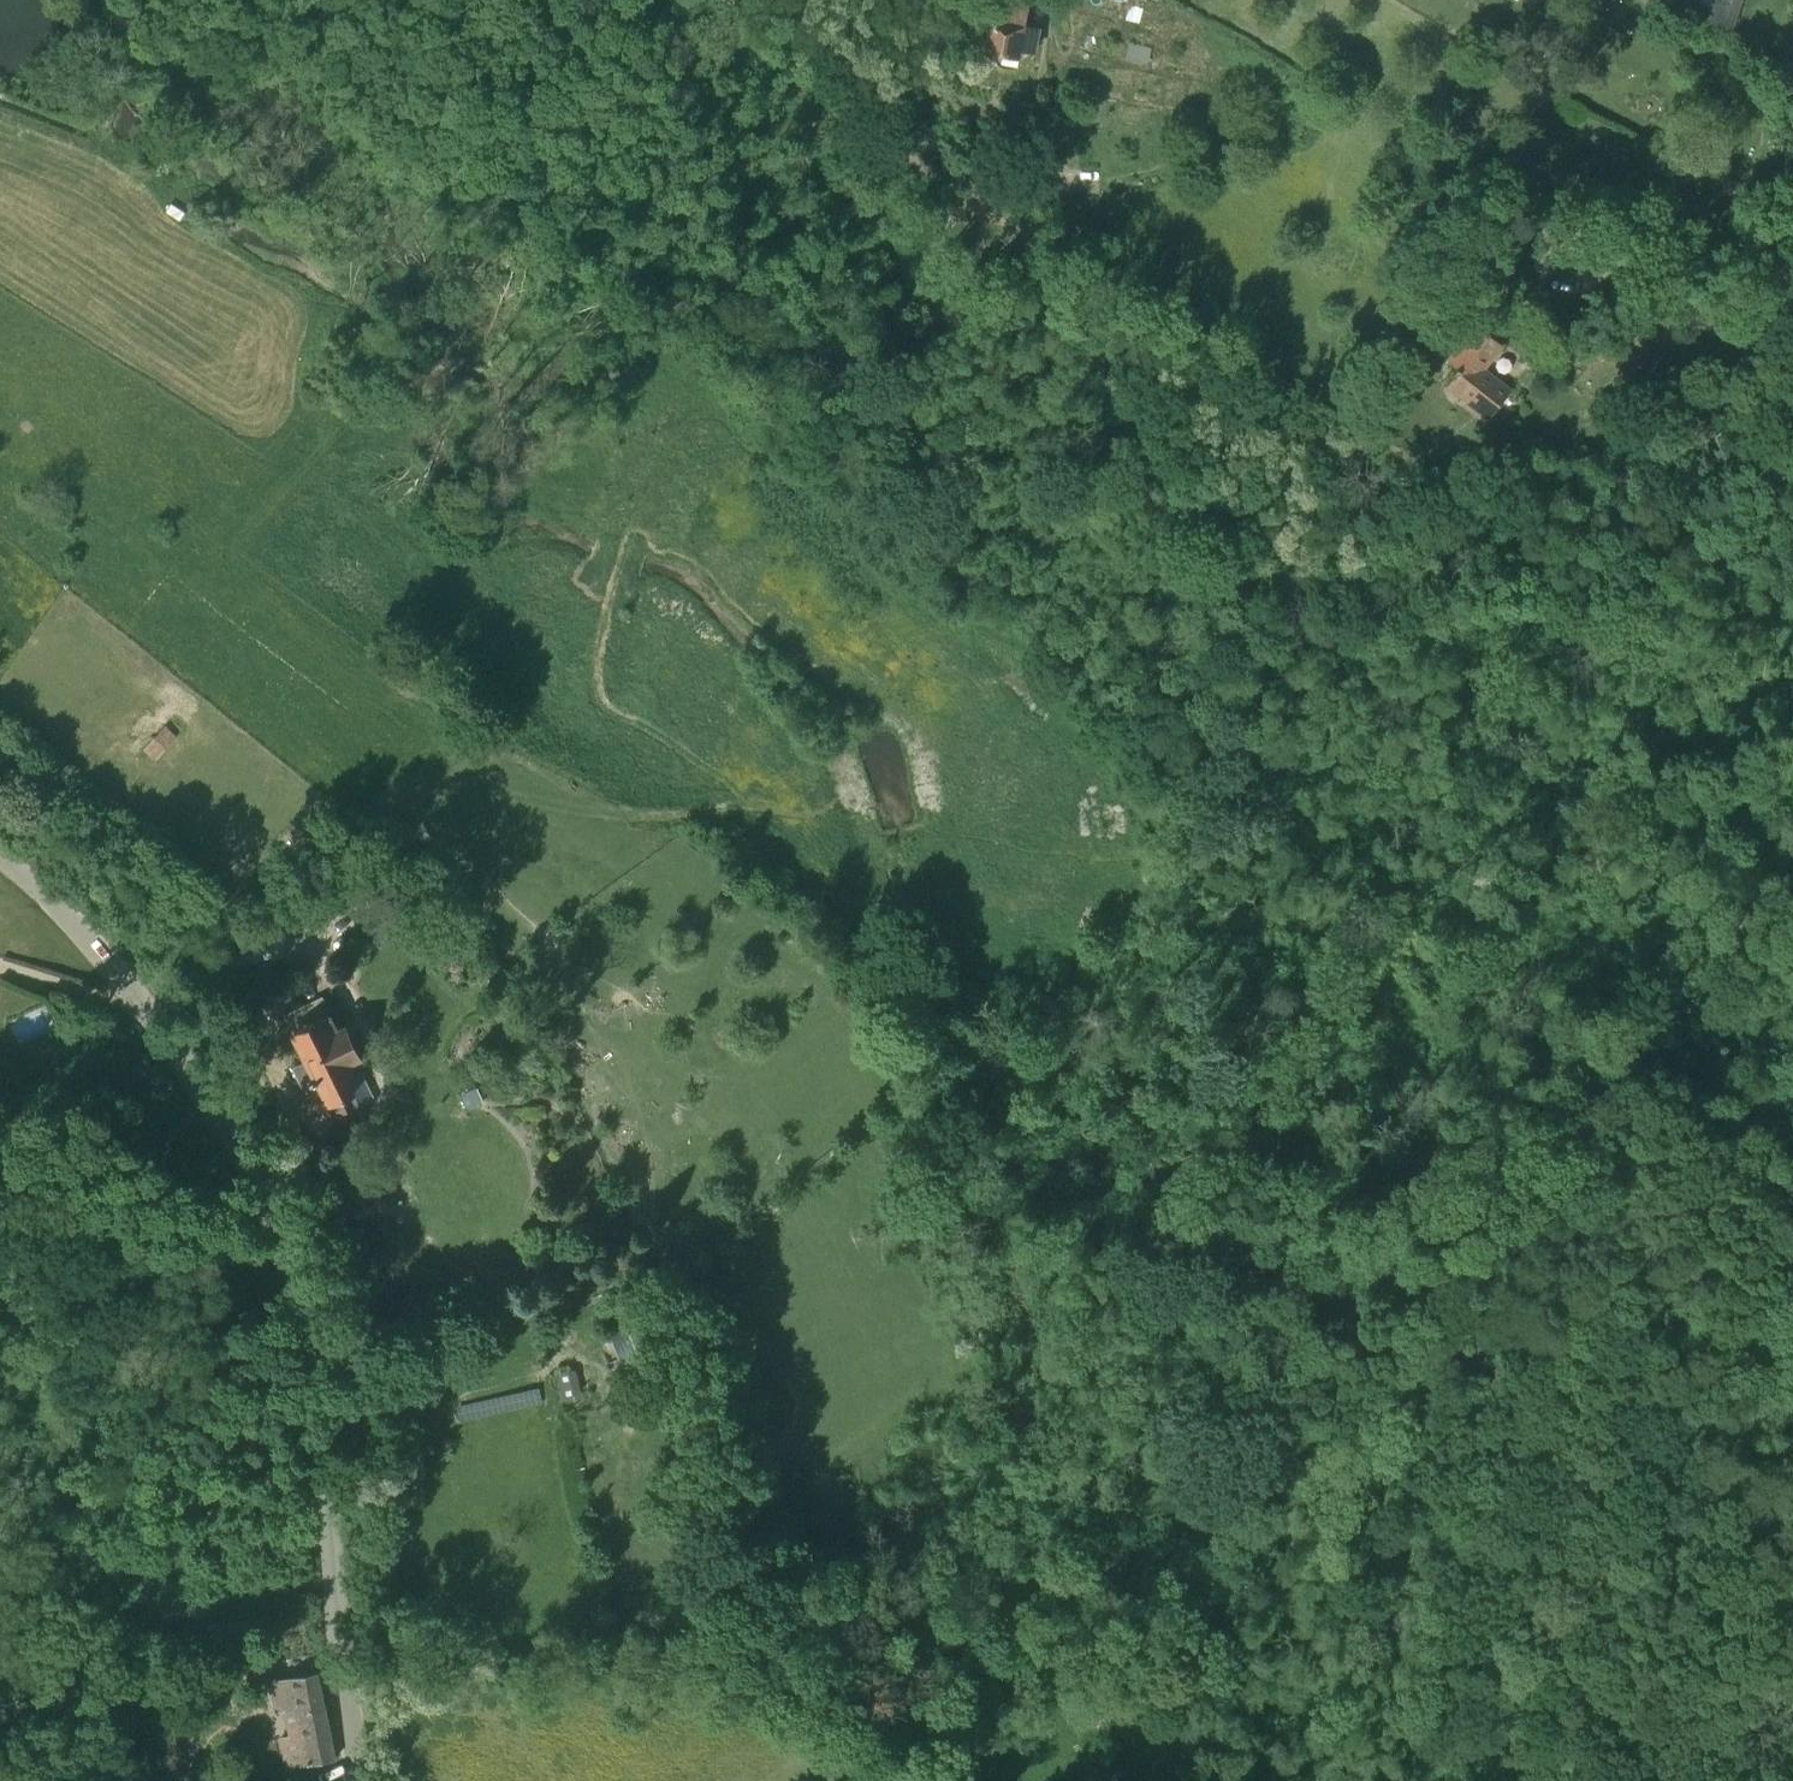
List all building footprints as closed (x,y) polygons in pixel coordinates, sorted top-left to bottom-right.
[(1041,25),(1025,22),(1028,8),(1024,7),(1026,0),(989,0),(979,47),(1022,56),(1024,48),(1036,50),(1041,25)] [(1743,0),(1712,0),(1707,20),(1732,37),(1743,0)] [(1147,62),(1150,48),(1131,43),(1128,57),(1147,62)] [(1485,422),(1513,387),(1489,368),(1505,347),(1475,323),(1446,362),(1457,371),(1446,386),(1467,402),(1464,405),(1485,422)] [(166,726),(145,750),(156,760),(178,736),(166,726)] [(341,1035),(331,1011),(292,1031),(312,1077),(312,1086),(309,1089),(319,1109),(322,1108),(328,1120),(358,1105),(345,1074),(354,1070),(350,1060),(359,1056),(346,1032),(341,1035)] [(644,1312),(607,1327),(636,1401),(674,1386),(644,1312)] [(335,1758),(318,1670),(267,1680),(274,1711),(283,1709),(289,1734),(279,1737),(286,1768),(335,1758)]
